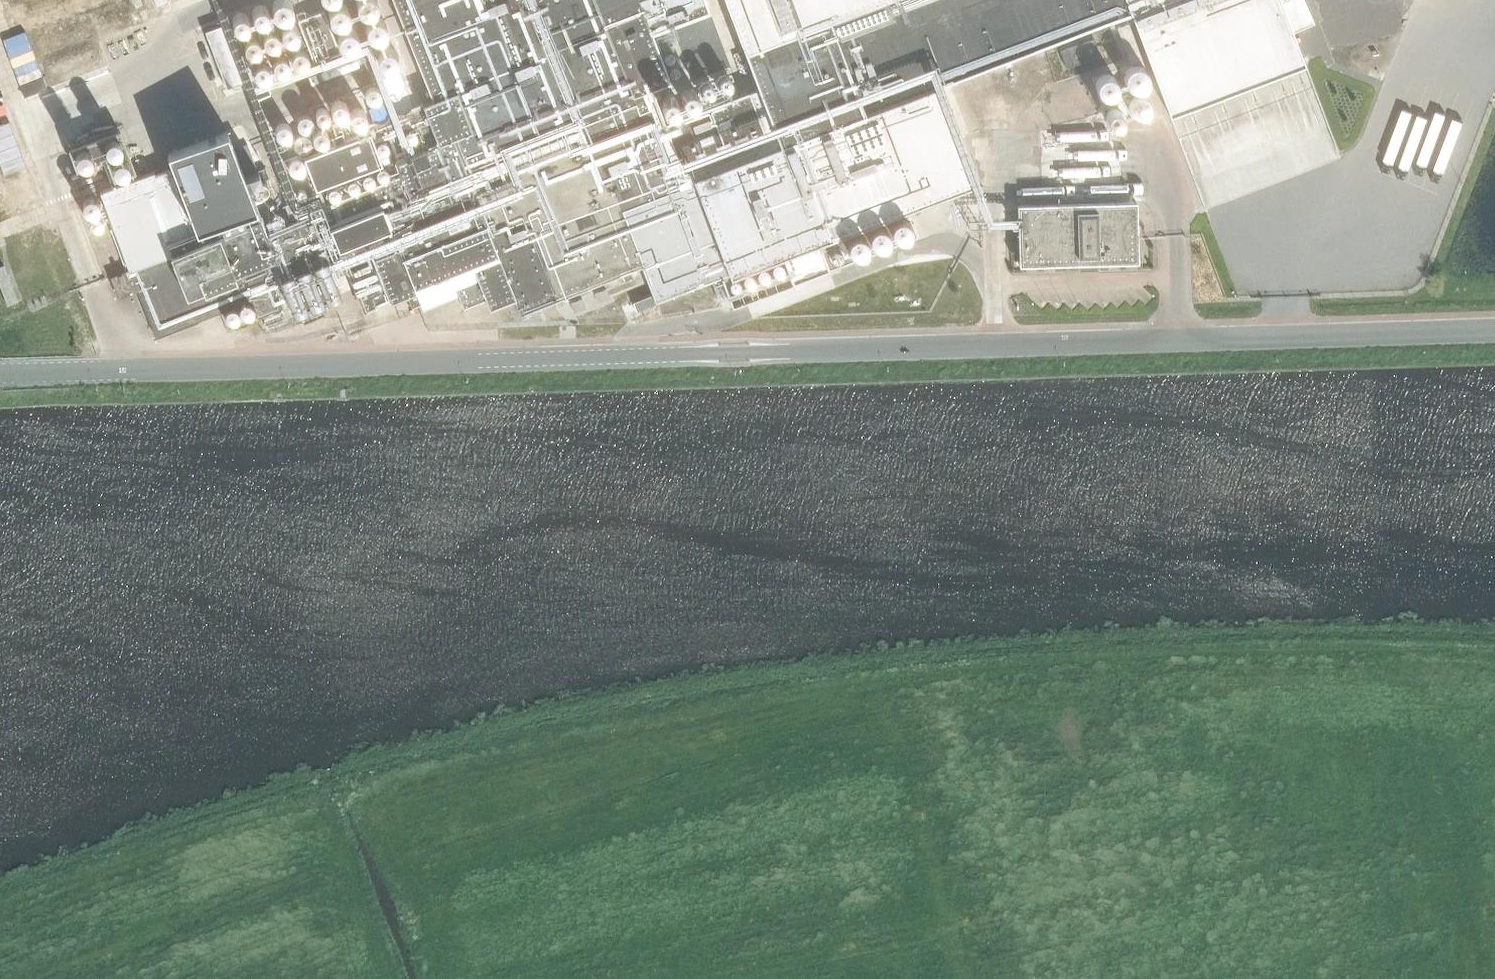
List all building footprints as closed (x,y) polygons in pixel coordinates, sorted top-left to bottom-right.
[(12,17),(20,14),(20,6),(31,3),(31,0),(7,0),(12,17)] [(16,32),(34,84),(58,76),(49,49),(140,19),(134,0),(113,0),(16,32)] [(743,149),(683,171),(652,89),(670,82),(652,35),(709,13),(705,0),(396,0),(434,99),(422,104),(437,144),(395,161),(409,196),(330,227),(363,311),(406,294),(411,307),(420,304),(422,310),(457,296),(463,309),(485,300),(489,309),(514,299),(520,314),(641,266),(654,302),(728,273),(729,276),(818,243),(828,270),(916,236),(907,209),(979,182),(942,84),(1130,13),(1169,115),(1304,64),(1289,24),(1307,16),(1300,0),(724,0),(758,88),(747,91),(764,136),(741,145),(743,149)] [(227,88),(250,79),(228,22),(205,31),(227,88)] [(1142,60),(1128,23),(1116,28),(1130,65),(1142,60)] [(1099,57),(1094,39),(1059,50),(1065,68),(1099,57)] [(0,102),(0,169),(2,174),(27,166),(5,100),(0,102)] [(258,315),(279,307),(262,264),(274,260),(282,278),(279,279),(293,314),(340,295),(340,294),(351,289),(344,272),(333,277),(326,261),(304,208),(288,215),(291,224),(266,234),(260,218),(259,218),(255,207),(223,131),(165,153),(170,166),(99,193),(129,270),(110,277),(118,298),(137,290),(155,337),(252,299),(258,315)] [(369,133),(303,159),(315,189),(381,164),(369,133)] [(115,147),(95,156),(103,174),(123,166),(115,147)] [(381,171),(381,175),(384,179),(388,181),(393,181),(397,177),(398,172),(396,167),(392,164),(387,164),(383,167),(381,171)] [(76,169),(61,172),(67,195),(81,192),(76,169)] [(381,179),(380,175),(377,172),(372,171),(367,172),(364,176),(364,182),(367,186),(372,188),(377,187),(380,184),(381,179)] [(8,180),(16,213),(36,208),(28,175),(8,180)] [(358,194),(362,192),(364,188),(364,184),(362,180),(358,177),(354,177),(349,180),(347,185),(349,190),(353,194),(358,194)] [(346,198),(348,193),(347,188),(343,185),(338,184),(334,186),(331,190),(331,194),(333,198),(337,201),(342,201),(346,198)] [(1137,262),(1136,201),(1016,205),(1018,265),(1137,262)] [(17,302),(3,265),(0,266),(0,287),(7,306),(17,302)] [(605,289),(594,294),(598,303),(609,298),(605,289)] [(581,299),(570,303),(574,312),(585,308),(581,299)] [(238,312),(240,316),(244,319),(248,319),(252,316),(254,312),(252,307),(249,305),(244,304),(240,307),(238,312)] [(238,322),(239,317),(238,313),(234,310),(229,310),(225,313),(224,317),(225,322),(229,325),(234,325),(238,322)]
